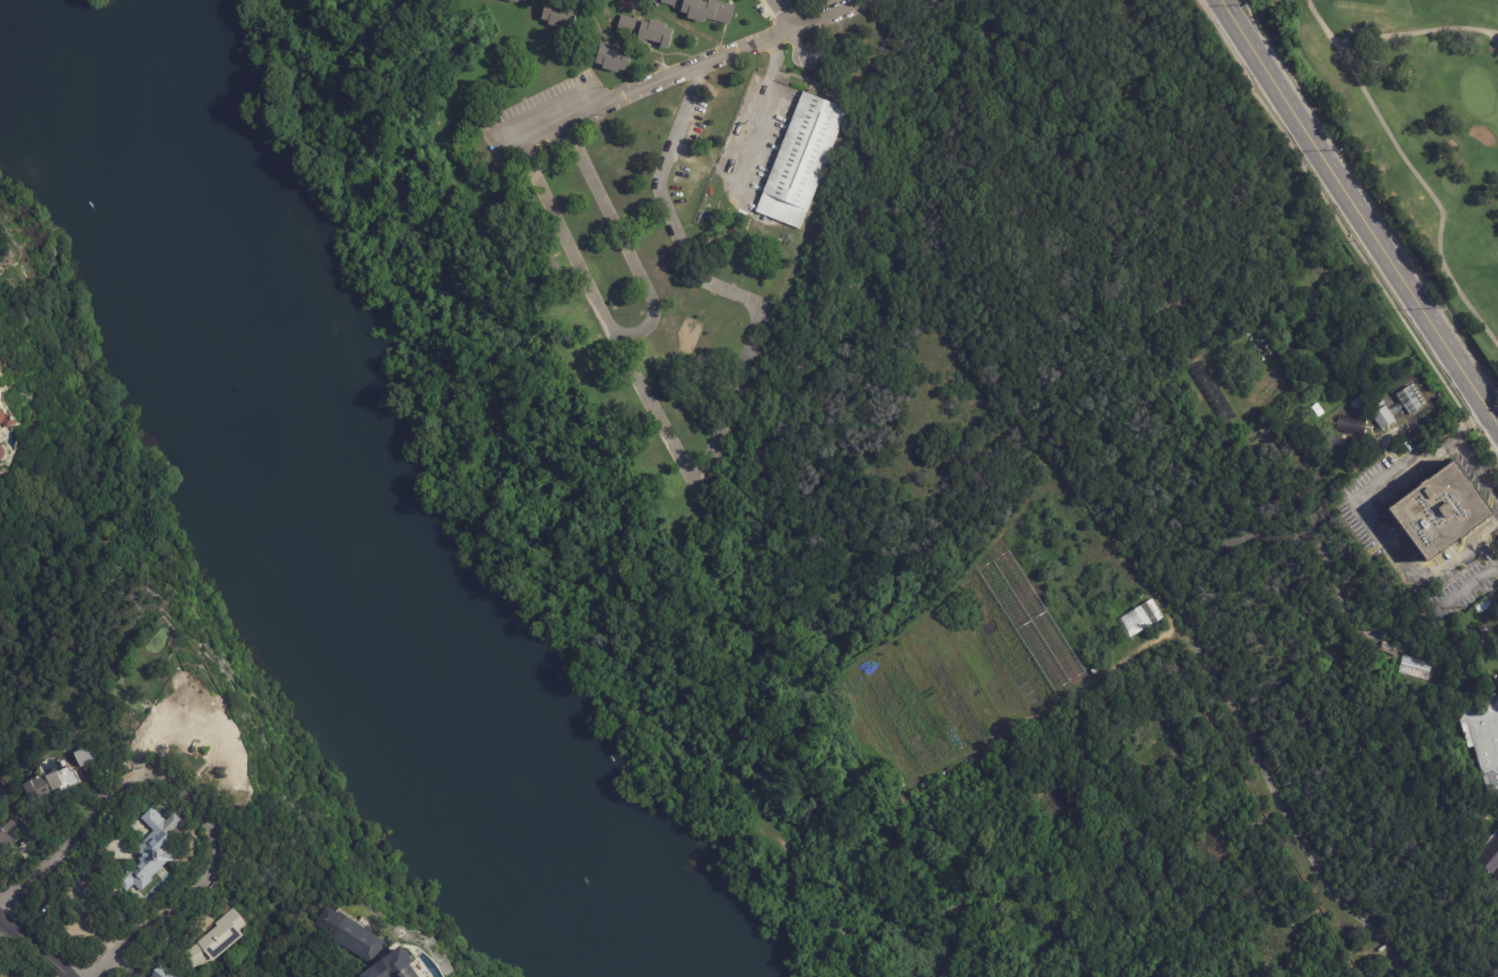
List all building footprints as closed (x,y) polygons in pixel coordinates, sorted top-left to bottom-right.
[(548,0),(555,1),(554,5),(570,9),(571,6),(579,8),(573,28),(565,26),(565,29),(548,25),(549,22),(542,20),(547,0),(548,0)] [(709,2),(710,0),(718,0),(718,2),(736,6),(731,26),(713,21),(714,20),(706,18),(704,22),(688,17),(689,13),(682,11),(682,9),(678,8),(677,10),(674,9),(674,7),(661,4),(662,0),(702,0),(709,2)] [(669,50),(661,48),(662,44),(646,40),(645,44),(638,42),(638,39),(617,34),(622,16),(635,20),(635,18),(639,19),(639,21),(643,22),(643,21),(650,23),(651,20),(668,24),(667,27),(674,29),(669,50)] [(606,44),(609,44),(608,48),(624,52),(625,49),(633,51),(628,71),(620,69),(619,72),(603,68),(604,65),(596,63),(601,43),(606,44)] [(808,92),(848,108),(800,229),(756,211),(803,90),(808,92)] [(1403,409),(1394,415),(1398,420),(1383,430),(1373,414),(1387,405),(1390,410),(1402,402),(1397,395),(1415,383),(1416,386),(1413,387),(1414,389),(1417,387),(1418,389),(1416,391),(1416,392),(1419,390),(1421,392),(1418,394),(1419,396),(1422,394),(1423,396),(1420,398),(1421,399),(1424,397),(1425,399),(1422,401),(1423,403),(1426,401),(1428,403),(1410,415),(1406,408),(1403,409)] [(5,422),(0,425),(0,404),(7,416),(12,413),(18,423),(9,428),(5,422)] [(1342,414),(1368,417),(1366,437),(1336,433),(1339,414),(1342,414)] [(1393,509),(1428,562),(1494,514),(1456,463),(1393,509)] [(1497,601),(1482,614),(1476,607),(1492,594),(1497,601)] [(1141,632),(1129,613),(1153,599),(1164,618),(1141,632)] [(1387,642),(1394,644),(1391,654),(1381,651),(1384,641),(1387,642)] [(1429,681),(1400,673),(1404,655),(1434,663),(1429,681)] [(1096,667),(1100,671),(1094,675),(1091,671),(1096,667)] [(178,691),(180,689),(181,691),(185,686),(187,688),(191,685),(189,683),(193,679),(192,677),(194,675),(205,687),(189,703),(181,694),(180,695),(177,692),(178,691)] [(1466,710),(1497,700),(1497,790),(1490,793),(1477,747),(1471,749),(1461,714),(1466,712),(1466,710)] [(90,762),(79,767),(72,753),(87,746),(94,760),(90,762)] [(71,770),(73,772),(75,771),(81,783),(67,791),(64,786),(55,791),(41,799),(40,798),(32,803),(22,786),(29,781),(45,772),(47,777),(58,771),(59,772),(69,767),(71,770)] [(934,781),(936,784),(924,791),(921,785),(932,778),(934,781)] [(918,788),(921,793),(915,797),(912,792),(918,788)] [(897,798),(907,792),(912,800),(902,806),(897,798)] [(141,891),(135,885),(128,892),(119,884),(127,875),(126,874),(128,872),(129,874),(140,862),(140,851),(138,849),(154,832),(141,819),(152,807),(175,829),(168,836),(174,843),(165,853),(173,854),(173,862),(168,862),(152,879),(153,881),(142,892),(141,891)] [(10,841),(0,851),(0,829),(9,820),(20,831),(10,841)] [(1476,862),(1497,834),(1497,880),(1476,862)] [(210,960),(206,955),(202,958),(204,960),(191,967),(183,949),(196,942),(195,940),(215,924),(214,921),(232,907),(241,918),(243,917),(246,921),(237,929),(241,934),(210,960)] [(329,911),(336,915),(337,913),(383,941),(369,964),(322,936),(323,934),(312,927),(323,908),(329,911)] [(417,975),(418,976),(359,976),(402,946),(407,952),(408,952),(413,958),(411,958),(415,963),(411,966),(417,975)] [(167,971),(174,976),(151,976),(163,963),(169,969),(167,971)]
